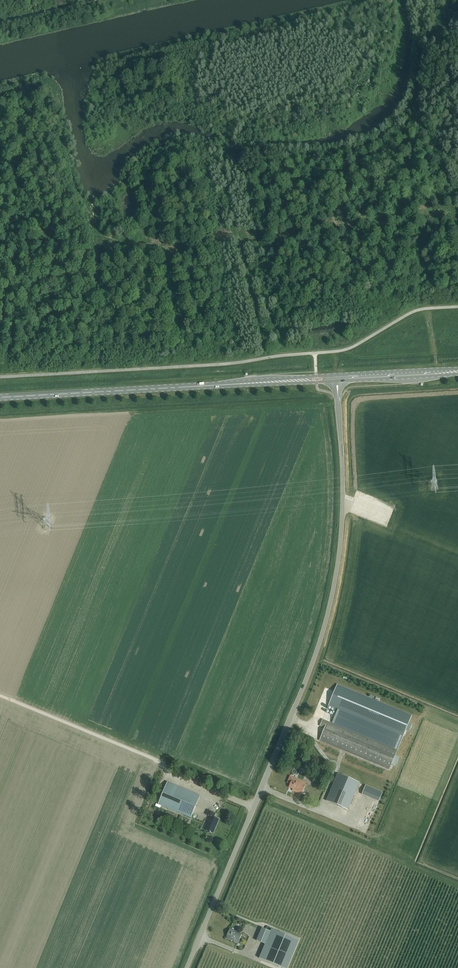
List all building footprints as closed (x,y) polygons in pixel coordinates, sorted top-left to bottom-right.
[(403,736),(405,730),(409,722),(411,716),(337,685),(328,706),(403,736)] [(320,726),(325,728),(319,740),(389,769),(397,750),(323,719),(320,726)] [(237,766),(238,752),(229,751),(229,755),(229,756),(229,761),(226,761),(226,763),(224,763),(223,767),(226,767),(226,769),(231,769),(231,765),(237,766)] [(348,810),(359,783),(338,774),(326,801),(348,810)] [(301,794),(306,783),(290,776),(287,783),(290,784),(289,787),(293,789),(292,790),(301,794)] [(191,818),(200,795),(168,782),(158,804),(191,818)] [(379,801),(382,792),(365,785),(362,794),(379,801)] [(205,821),(201,828),(212,833),(215,826),(216,826),(219,820),(214,817),(215,813),(208,810),(206,815),(210,816),(208,822),(205,821)] [(238,942),(242,934),(230,928),(226,937),(238,942)] [(262,928),(256,940),(265,944),(270,931),(262,928)] [(271,929),(270,931),(265,944),(259,958),(283,967),(287,967),(299,941),(271,929)]
